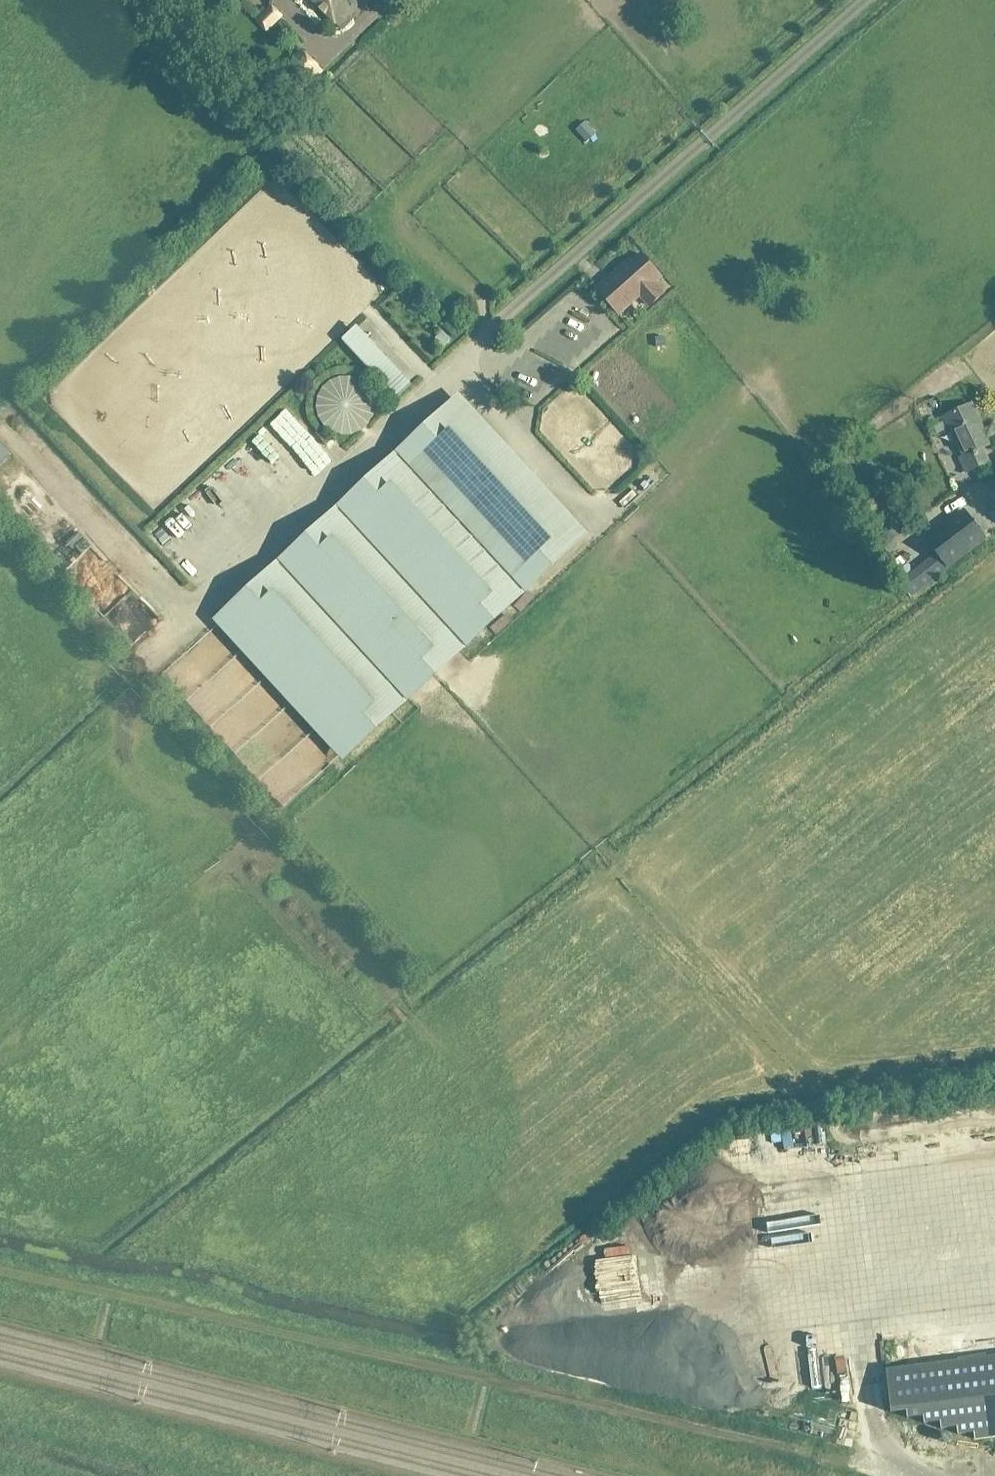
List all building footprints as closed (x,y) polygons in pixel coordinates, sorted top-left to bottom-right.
[(341,26),(366,0),(314,0),(341,26)] [(255,19),(266,30),(282,14),(271,3),(255,19)] [(322,72),(300,49),(275,73),(297,96),(322,72)] [(648,304),(659,295),(650,284),(660,275),(640,252),(620,270),(618,268),(596,288),(618,313),(639,294),(648,304)] [(372,316),(363,323),(378,343),(387,336),(372,316)] [(357,326),(342,340),(395,396),(409,383),(357,326)] [(434,336),(442,345),(449,338),(441,330),(434,336)] [(324,425),(333,430),(342,433),(351,432),(360,429),(368,423),(372,414),(374,405),(372,394),(367,385),(358,378),(348,375),(337,376),(328,381),(321,388),(317,397),(316,407),(319,417),(324,425)] [(585,528),(461,395),(216,622),(340,755),(585,528)] [(316,434),(303,419),(301,421),(280,398),(263,413),(297,451),(316,434)] [(971,403),(945,415),(963,456),(960,457),(966,471),(990,461),(984,447),(989,444),(971,403)] [(940,411),(924,419),(954,479),(963,475),(952,454),(959,450),(940,411)] [(199,482),(188,490),(202,510),(238,537),(243,531),(226,518),(225,517),(232,508),(222,500),(212,486),(235,503),(248,521),(250,520),(265,532),(278,514),(272,505),(259,514),(251,507),(284,484),(275,471),(264,464),(265,463),(281,452),(276,445),(282,437),(262,422),(251,430),(247,435),(204,466),(218,486),(204,476),(199,482)] [(10,453),(0,442),(0,463),(10,453)] [(43,486),(24,502),(82,573),(101,558),(43,486)] [(963,510),(926,538),(947,565),(984,537),(963,510)] [(115,612),(137,634),(158,613),(135,590),(129,596),(130,597),(115,612)] [(956,1425),(957,1433),(973,1431),(974,1438),(994,1435),(994,1354),(885,1367),(890,1411),(906,1409),(907,1416),(923,1414),(924,1422),(940,1420),(940,1427),(956,1425)] [(819,1389),(845,1389),(845,1375),(819,1374),(819,1389)]
